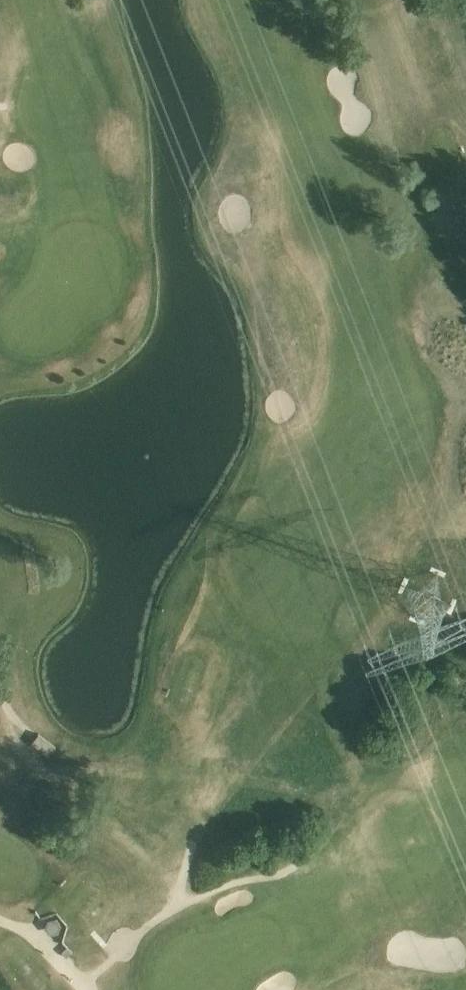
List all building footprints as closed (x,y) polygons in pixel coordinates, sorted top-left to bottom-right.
[(56,919),(48,920),(45,928),(51,934),(59,933),(62,925),(56,919)]
